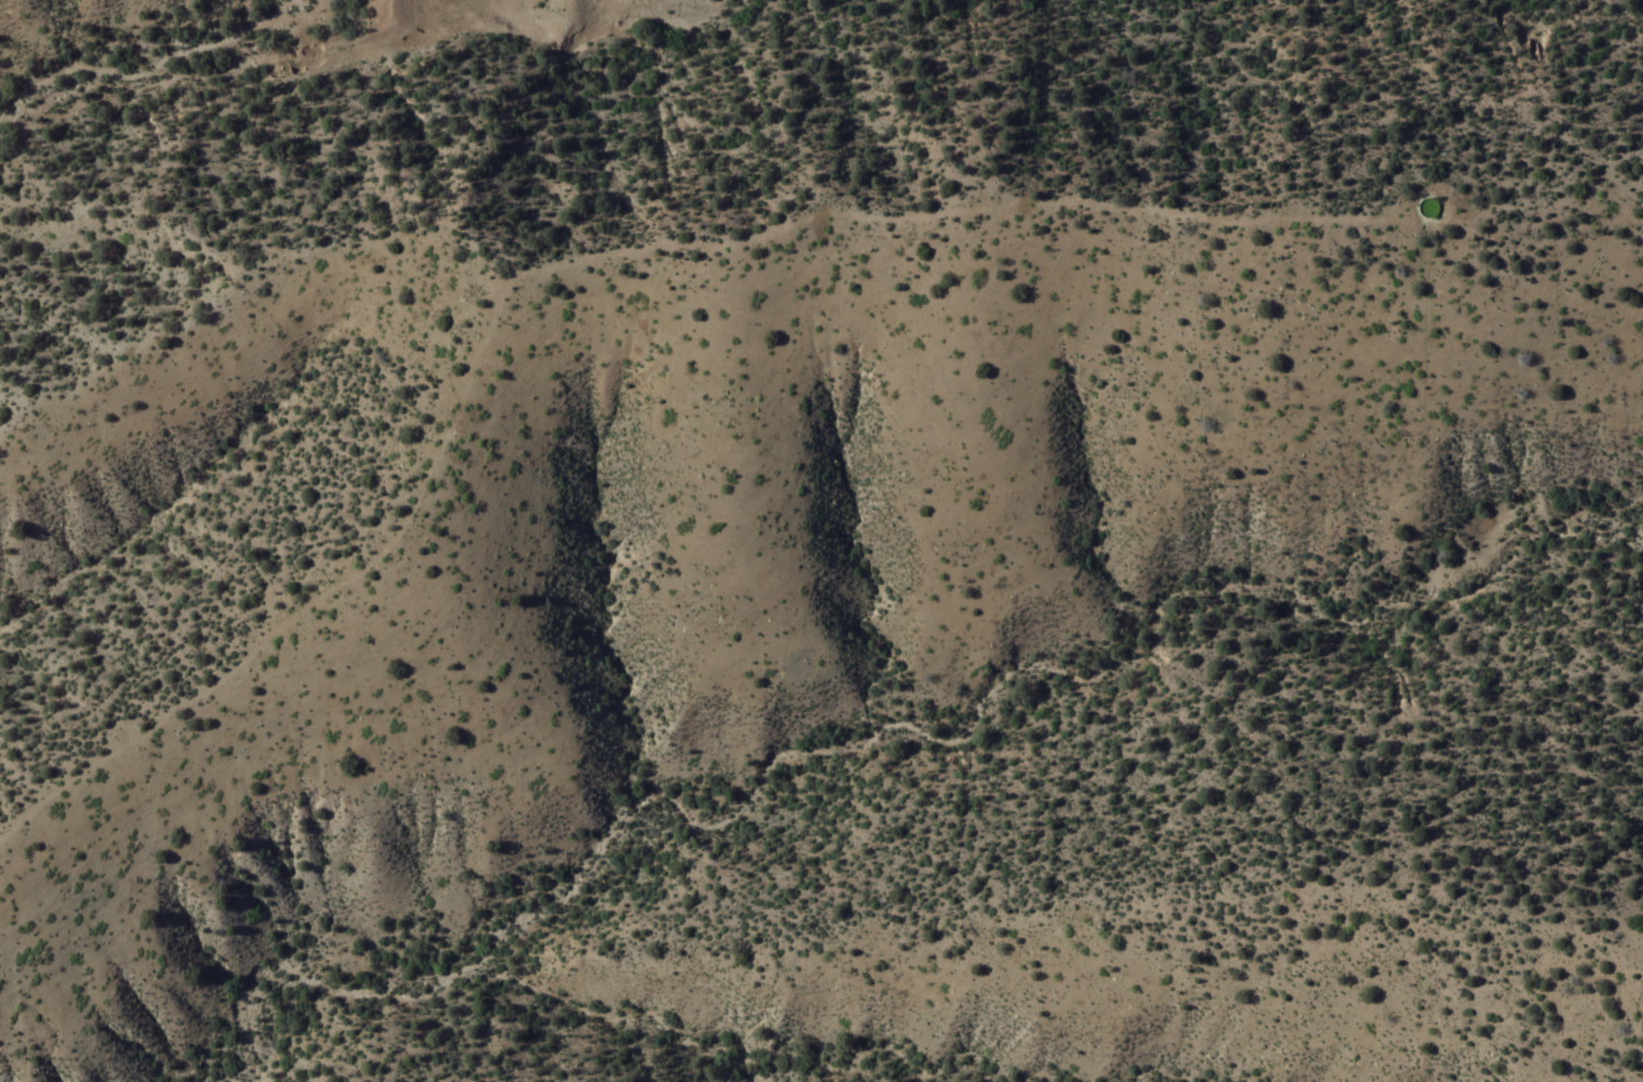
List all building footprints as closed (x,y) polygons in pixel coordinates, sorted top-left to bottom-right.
[(1415,210),(1432,216),(1436,202),(1419,197),(1415,210)]
